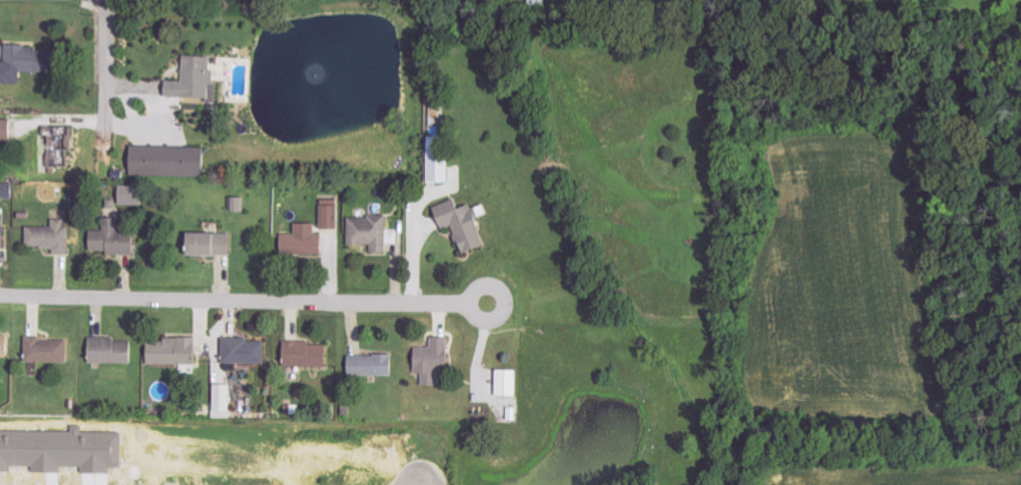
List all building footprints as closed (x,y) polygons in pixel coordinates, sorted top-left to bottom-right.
[(25,84),(26,72),(57,73),(58,48),(10,46),(10,62),(0,61),(0,83),(25,84)] [(215,84),(216,55),(188,55),(187,82),(170,81),(170,98),(222,99),(223,85),(215,84)] [(0,120),(0,141),(12,141),(11,120),(0,120)] [(51,166),(74,167),(75,127),(47,126),(47,138),(51,138),(51,166)] [(452,182),(453,155),(446,155),(446,136),(432,136),(431,182),(452,182)] [(210,148),(136,146),(135,175),(210,177),(210,148)] [(18,184),(0,184),(0,198),(18,199),(18,184)] [(146,185),(123,186),(124,206),(147,205),(146,185)] [(234,211),(248,211),(248,197),(234,197),(234,211)] [(438,207),(446,230),(458,225),(468,253),(493,245),(478,204),(465,208),(461,198),(438,207)] [(324,229),(341,229),(340,200),(323,200),(324,229)] [(0,214),(0,248),(8,249),(9,215),(0,214)] [(351,217),(351,246),(375,245),(375,253),(391,252),(390,216),(351,217)] [(94,231),(93,253),(139,254),(140,231),(122,231),(123,218),(107,218),(107,231),(94,231)] [(30,227),(31,248),(58,248),(58,254),(73,254),(72,227),(68,227),(68,219),(56,219),(56,227),(30,227)] [(285,253),(320,254),(320,223),(298,223),(298,234),(286,234),(285,253)] [(236,256),(237,234),(196,232),(195,254),(236,256)] [(12,357),(12,336),(0,335),(0,357),(12,357)] [(73,341),(45,340),(45,337),(30,336),(29,362),(72,363),(73,341)] [(137,363),(136,341),(120,342),(120,337),(93,338),(93,364),(137,363)] [(201,338),(168,337),(168,341),(153,341),(152,364),(200,365),(201,338)] [(452,369),(453,337),(435,337),(435,348),(419,348),(419,374),(427,374),(426,386),(441,386),(441,369),(452,369)] [(268,364),(269,342),(252,342),(252,338),(226,338),(226,363),(268,364)] [(331,367),(331,344),(314,345),(314,341),(288,341),(289,368),(331,367)] [(352,354),(351,375),(397,376),(397,355),(352,354)] [(501,396),(521,396),(522,370),(501,369),(501,396)] [(234,419),(235,385),(218,384),(217,418),(234,419)]
